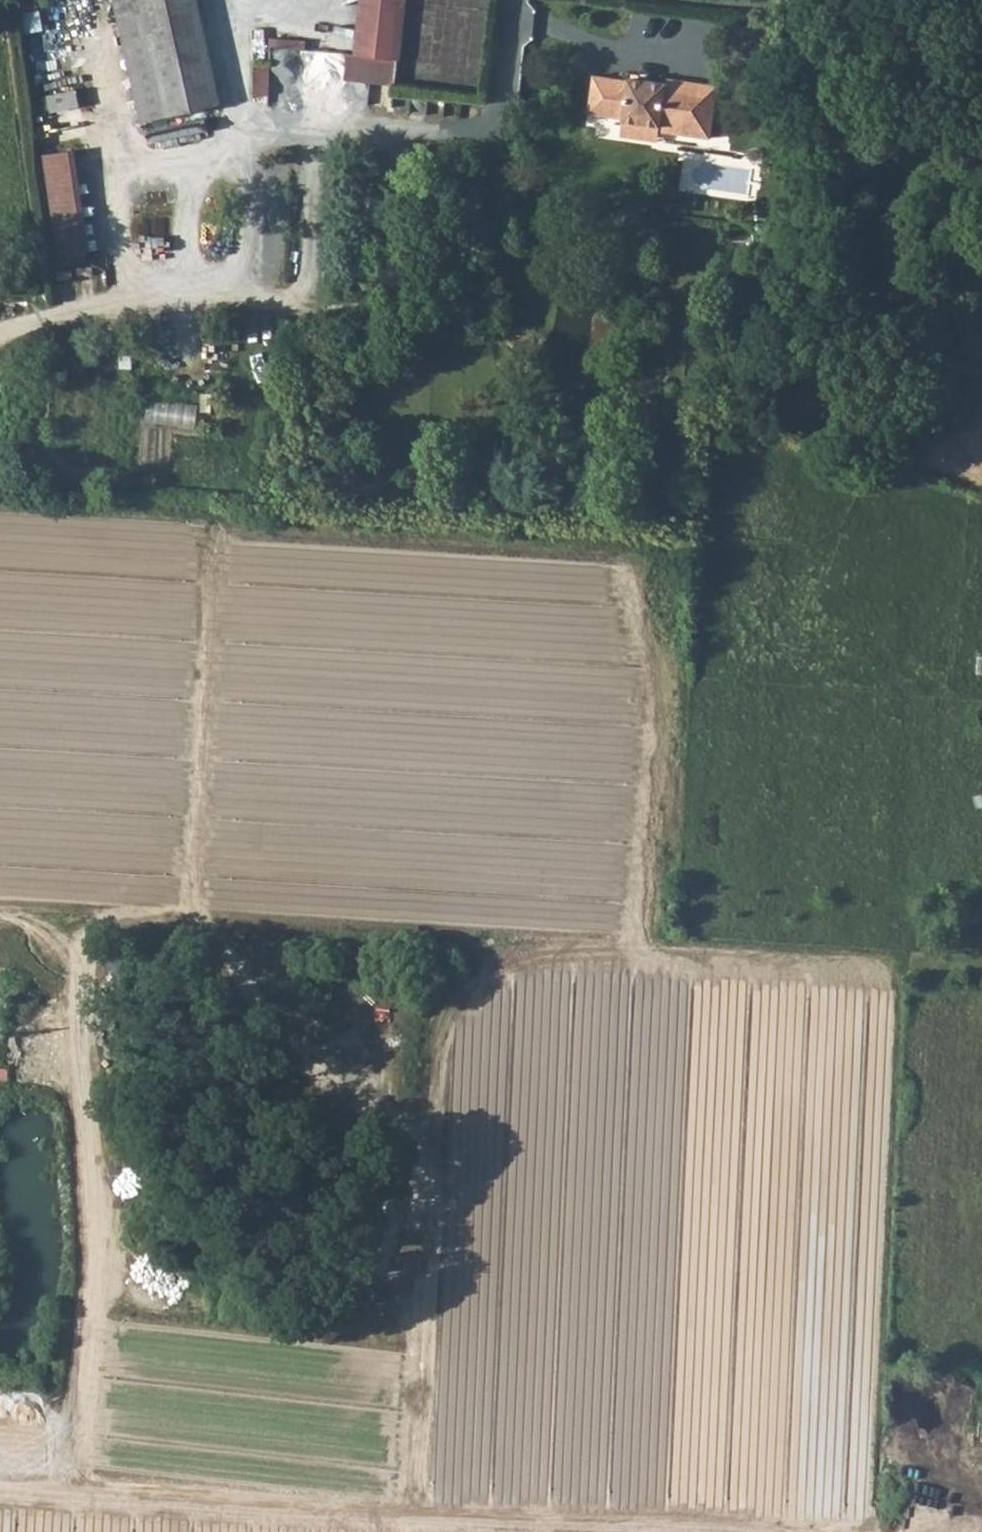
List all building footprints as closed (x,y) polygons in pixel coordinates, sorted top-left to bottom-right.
[(130,40),(143,101),(220,83),(202,0),(121,0),(130,40)] [(409,0),(362,0),(358,53),(348,53),(346,80),(403,84),(409,0)] [(594,71),(588,109),(622,115),(622,117),(660,123),(659,128),(710,136),(719,84),(668,75),(667,80),(629,74),(629,77),(594,71)] [(80,88),(51,95),(54,109),(83,102),(80,88)] [(660,123),(622,117),(620,132),(658,138),(659,128),(660,123)] [(79,148),(48,151),(61,257),(92,253),(79,148)] [(199,426),(201,401),(160,398),(158,422),(199,426)]
